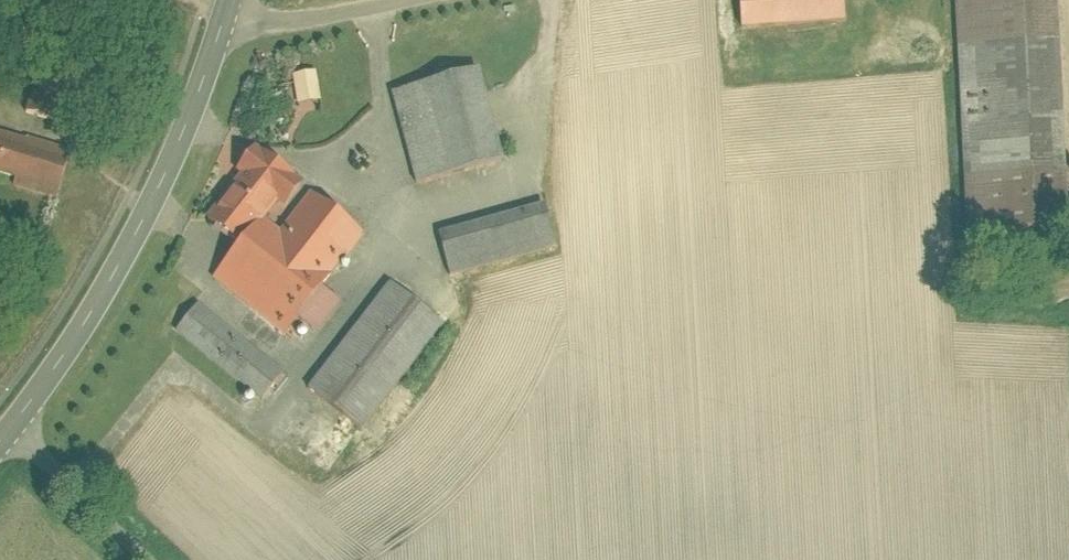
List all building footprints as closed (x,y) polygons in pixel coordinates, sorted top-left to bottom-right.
[(743,32),(850,24),(849,0),(740,0),(743,32)] [(974,254),(1068,248),(1068,235),(1056,0),(960,0),(974,254)] [(320,70),(296,74),(301,104),(325,100),(320,70)] [(482,73),(395,95),(419,188),(506,165),(482,73)] [(36,89),(28,113),(52,120),(60,96),(36,89)] [(0,130),(0,179),(61,197),(75,152),(0,130)] [(303,184),(259,147),(239,171),(244,175),(210,216),(247,247),(269,220),(283,204),(285,205),(303,184)] [(247,247),(220,278),(286,334),(369,237),(313,190),(280,229),(269,220),(247,247)] [(547,206),(444,235),(456,279),(559,249),(547,206)] [(392,283),(310,388),(365,430),(447,325),(392,283)] [(284,376),(201,306),(180,331),(263,401),(284,376)]
